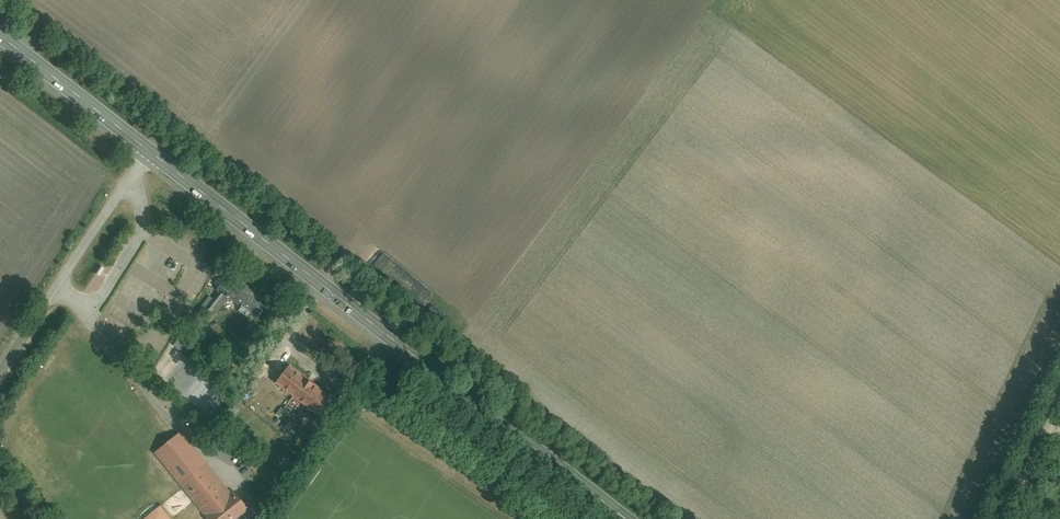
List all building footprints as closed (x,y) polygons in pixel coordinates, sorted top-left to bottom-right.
[(213,297),(254,326),(267,307),(226,279),(213,297)] [(286,369),(272,387),(312,418),(326,399),(286,369)] [(204,466),(178,489),(205,518),(242,518),(248,513),(204,466)]
